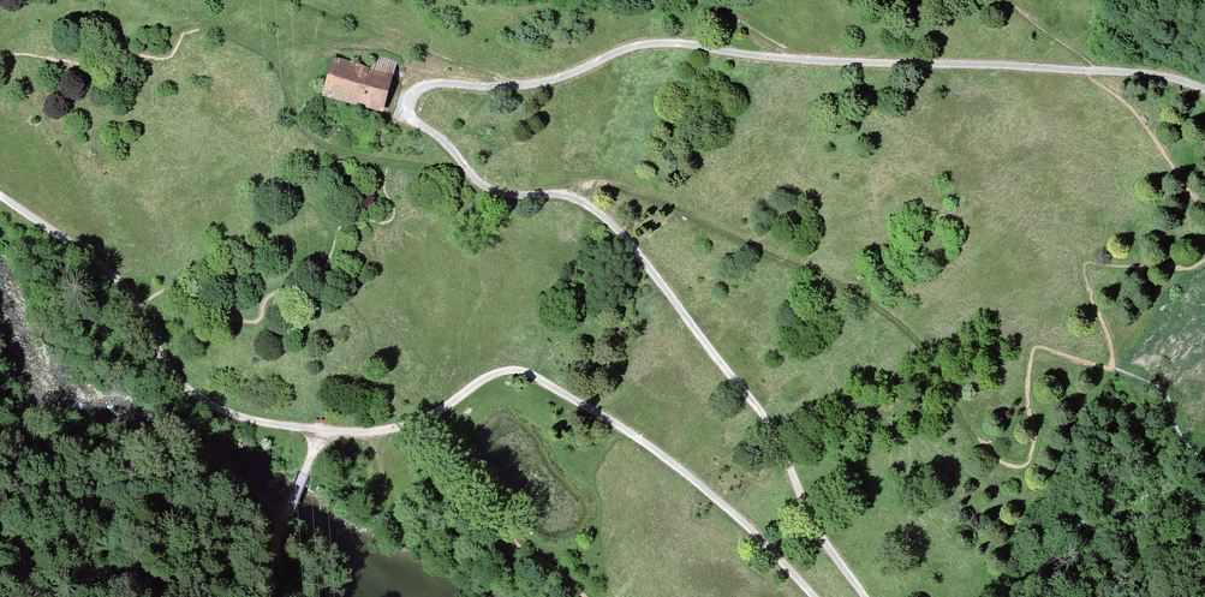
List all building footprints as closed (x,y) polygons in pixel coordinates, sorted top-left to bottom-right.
[(394,74),(331,56),(320,99),(383,116),(394,74)]
